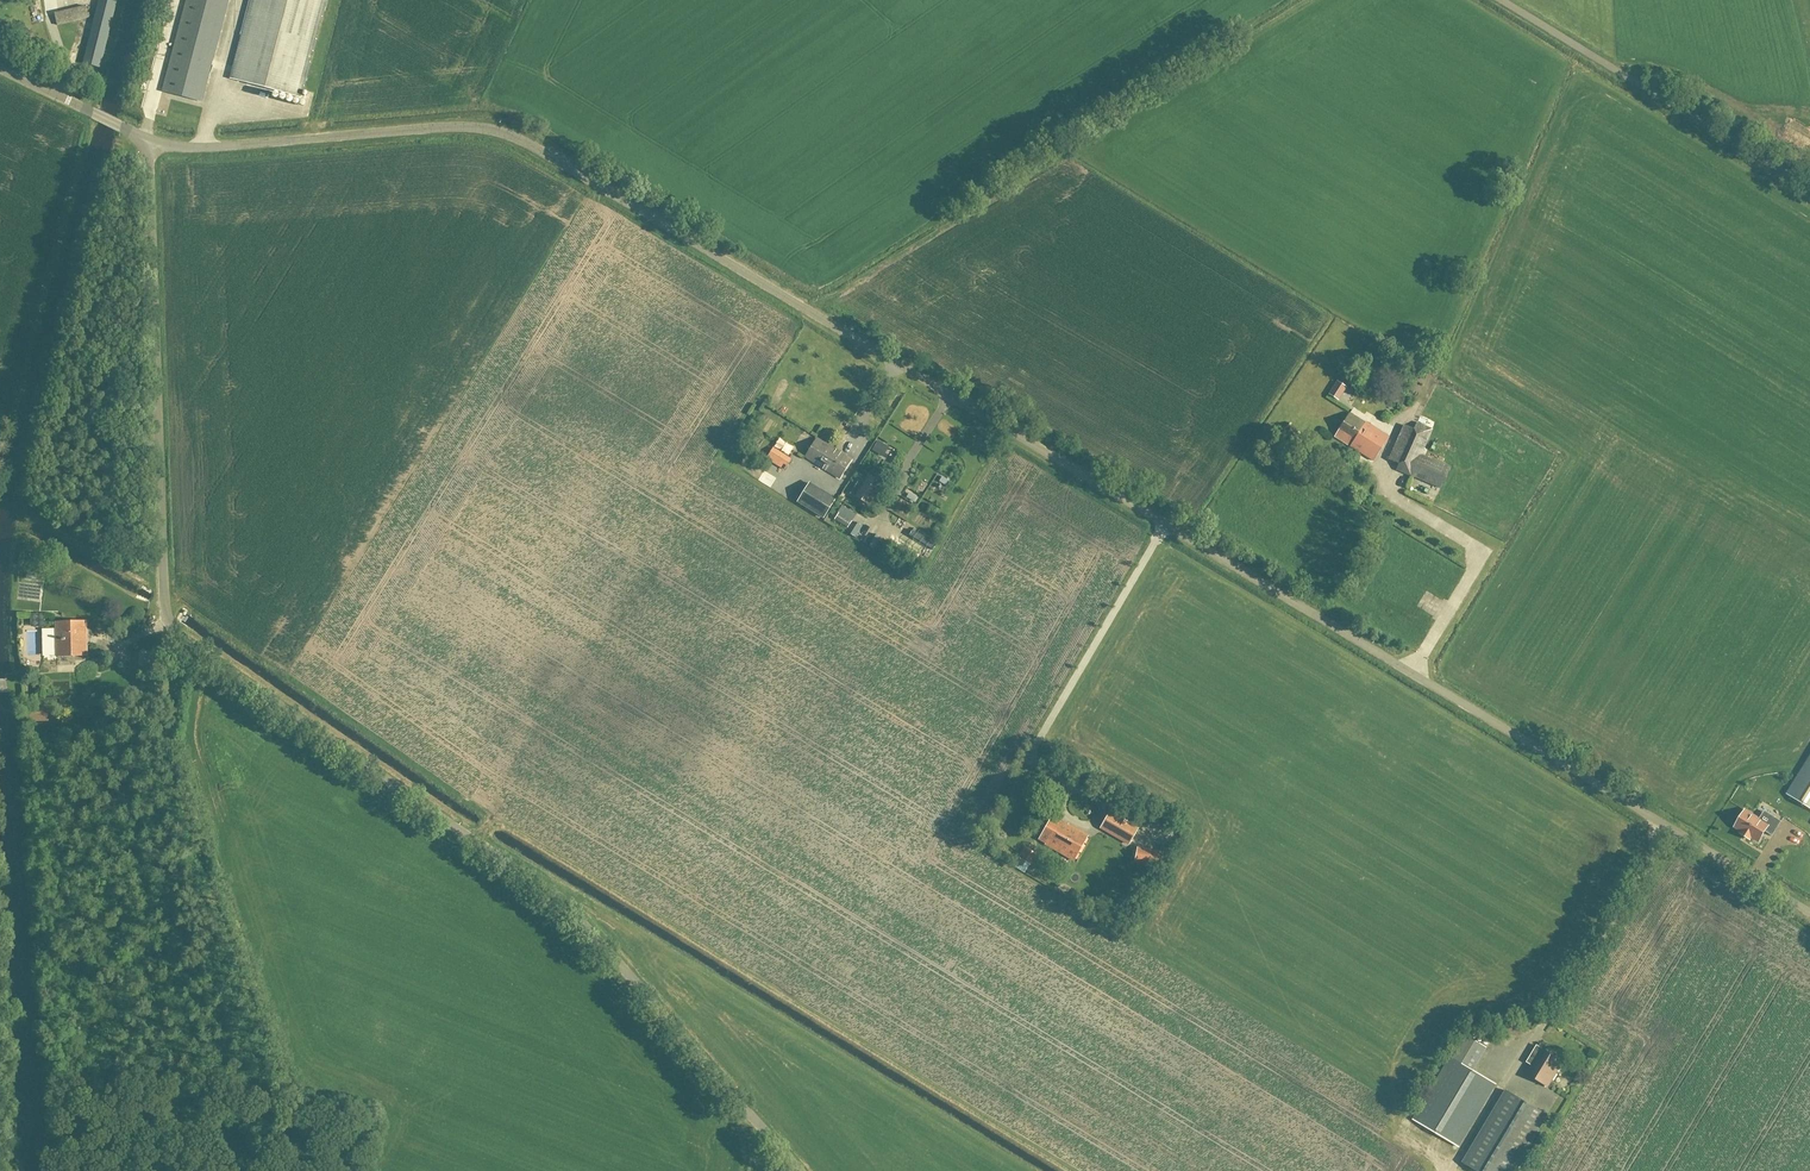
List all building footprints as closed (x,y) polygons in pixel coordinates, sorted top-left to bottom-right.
[(116,4),(100,0),(99,0),(83,65),(100,69),(116,4)] [(228,0),(186,0),(162,92),(201,102),(228,0)] [(229,80),(300,98),(325,0),(250,0),(229,80)] [(57,26),(87,19),(85,7),(54,15),(57,26)] [(833,414),(829,421),(847,430),(851,423),(833,414)] [(1334,437),(1373,462),(1388,438),(1365,423),(1364,424),(1349,414),(1334,437)] [(1292,445),(1301,436),(1291,423),(1281,432),(1292,445)] [(1440,489),(1449,468),(1420,456),(1432,430),(1416,423),(1395,471),(1411,477),(1440,489)] [(839,479),(850,461),(816,439),(805,458),(839,479)] [(885,458),(889,451),(879,444),(875,450),(885,458)] [(772,450),(765,460),(785,472),(791,462),(772,450)] [(868,476),(862,485),(858,482),(850,494),(867,505),(881,484),(868,476)] [(936,490),(949,497),(956,485),(943,478),(936,490)] [(798,503),(809,510),(821,492),(809,485),(798,503)] [(913,492),(908,499),(919,506),(924,500),(913,492)] [(938,518),(942,509),(932,505),(928,514),(938,518)] [(837,513),(832,520),(847,530),(851,522),(837,513)] [(56,657),(86,656),(85,623),(55,624),(56,657)] [(153,652),(137,651),(135,667),(151,669),(153,652)] [(87,705),(78,716),(88,723),(96,712),(87,705)] [(47,711),(26,712),(26,722),(47,721),(47,711)] [(1787,796),(1809,810),(1809,760),(1787,796)] [(1068,787),(1083,791),(1087,780),(1072,775),(1068,787)] [(1096,816),(1102,803),(1086,795),(1082,801),(1075,798),(1072,804),(1096,816)] [(1069,805),(1066,813),(1097,826),(1101,818),(1069,805)] [(1136,830),(1108,814),(1099,830),(1127,846),(1136,830)] [(1743,814),(1732,830),(1756,845),(1762,835),(1770,839),(1777,827),(1769,822),(1765,828),(1743,814)] [(1074,861),(1088,836),(1062,822),(1061,823),(1051,818),(1039,840),(1046,844),(1045,845),(1074,861)] [(1031,866),(1036,856),(1025,848),(1020,858),(1031,866)] [(1159,868),(1162,855),(1137,850),(1134,864),(1159,868)] [(1463,1036),(1450,1058),(1412,1121),(1458,1148),(1495,1085),(1472,1071),(1485,1049),(1463,1036)] [(1525,1074),(1547,1088),(1562,1063),(1536,1047),(1528,1060),(1532,1062),(1525,1074)] [(1462,1163),(1475,1170),(1514,1170),(1548,1117),(1507,1092),(1462,1163)]
